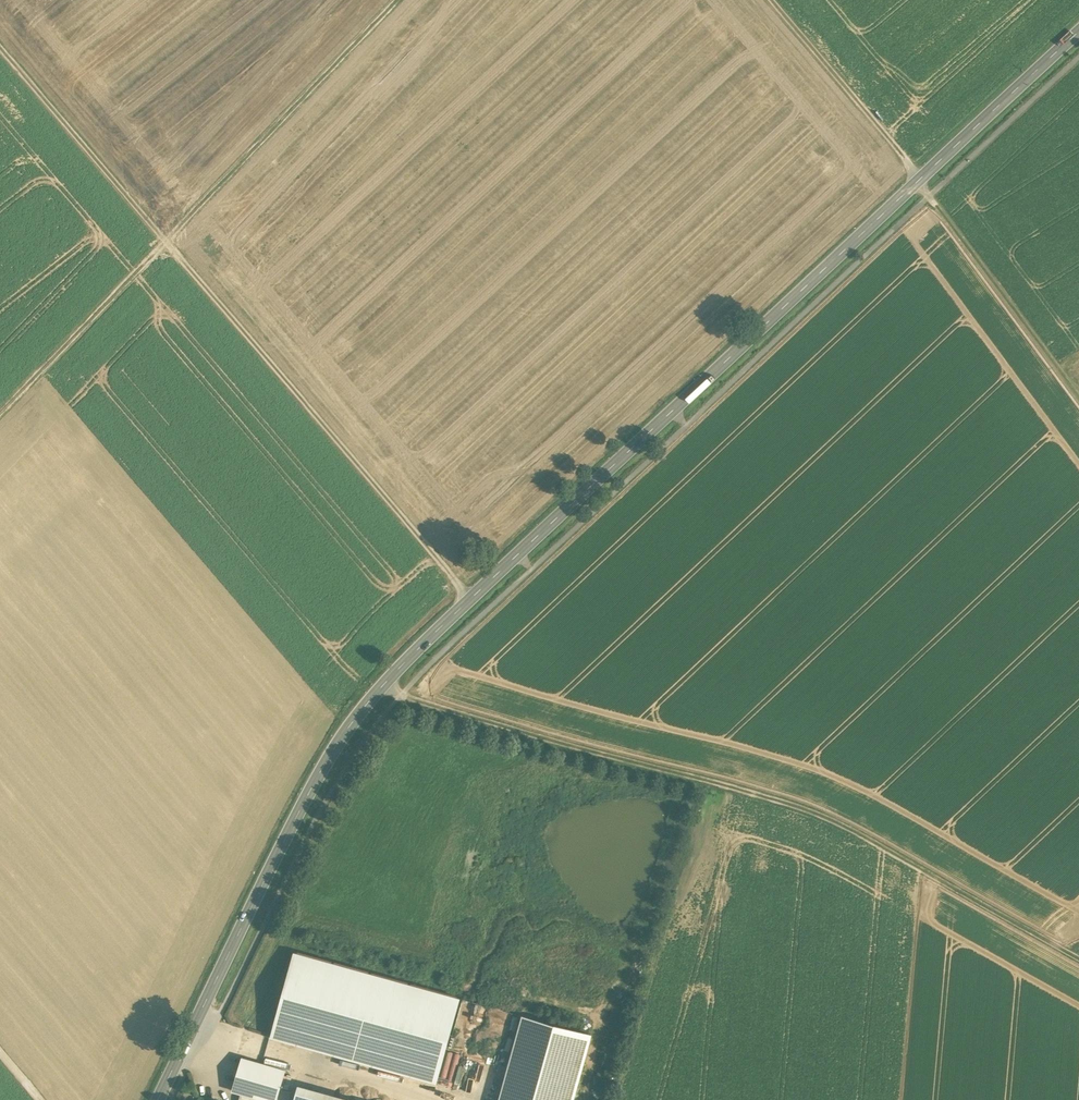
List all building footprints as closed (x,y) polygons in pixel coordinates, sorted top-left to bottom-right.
[(459,998),(295,953),(271,1038),(436,1083),(449,1036),(459,998)] [(491,1035),(498,1010),(477,1004),(470,1028),(491,1035)] [(498,1099),(571,1099),(590,1033),(521,1014),(498,1099)] [(242,1058),(232,1091),(242,1094),(264,1099),(276,1099),(285,1071),(242,1058)] [(290,1077),(285,1075),(281,1088),(286,1089),(290,1077)] [(299,1085),(295,1099),(355,1099),(299,1085)] [(280,1088),(276,1099),(289,1099),(291,1092),(280,1088)]
